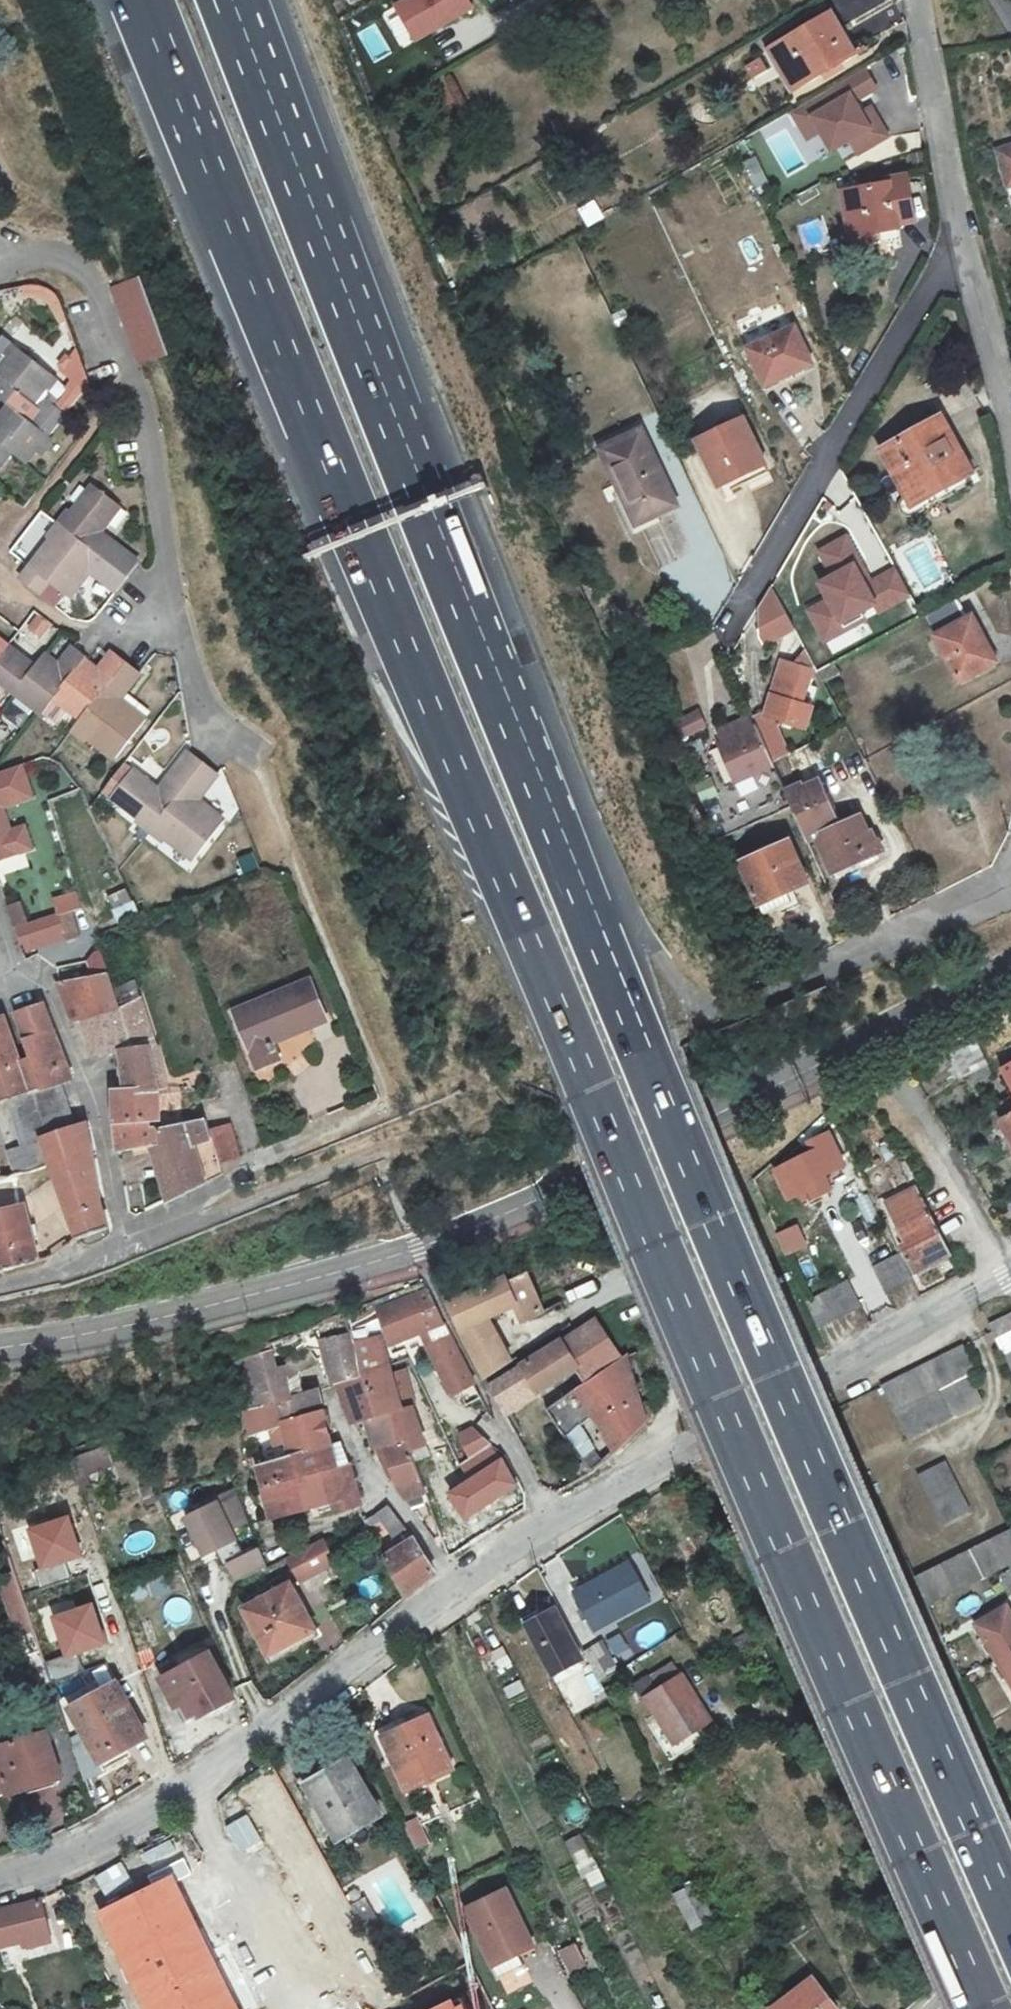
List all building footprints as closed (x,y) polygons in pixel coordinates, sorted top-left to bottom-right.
[(389,4),(412,44),(474,10),(468,0),(396,0),(389,4)] [(829,12),(765,50),(792,96),(856,58),(829,12)] [(867,97),(878,92),(866,68),(787,110),(805,143),(822,134),(838,164),(889,137),(867,97)] [(999,146),(1008,182),(1010,181),(1010,142),(999,146)] [(890,189),(844,197),(853,243),(873,239),(872,234),(898,230),(898,226),(916,223),(908,177),(888,180),(890,189)] [(142,364),(172,353),(144,273),(113,284),(142,364)] [(765,328),(745,337),(765,383),(813,362),(796,323),(768,336),(765,328)] [(37,423),(46,411),(40,406),(60,380),(18,346),(11,354),(4,363),(15,372),(8,381),(4,378),(0,383),(0,394),(21,410),(37,423)] [(87,383),(79,370),(68,377),(75,390),(87,383)] [(13,451),(27,462),(37,450),(44,455),(56,438),(37,423),(21,410),(9,426),(0,419),(0,440),(13,451)] [(941,416),(883,450),(914,504),(973,471),(941,416)] [(743,419),(697,439),(718,484),(764,464),(743,419)] [(637,429),(598,446),(632,522),(671,505),(637,429)] [(2,466),(13,451),(0,440),(0,464),(2,466)] [(59,529),(126,583),(133,575),(138,569),(97,535),(118,511),(94,490),(72,516),(70,515),(59,529)] [(117,594),(126,583),(59,529),(46,545),(47,546),(19,581),(38,596),(48,585),(68,601),(80,587),(73,581),(81,572),(114,599),(117,594)] [(820,643),(910,597),(894,565),(869,578),(846,534),(815,550),(827,574),(812,582),(821,599),(803,609),(820,643)] [(790,621),(774,593),(763,611),(773,630),(785,634),(790,621)] [(953,598),(925,613),(960,681),(996,663),(971,614),(963,618),(953,598)] [(45,653),(54,620),(25,612),(16,645),(45,653)] [(14,692),(32,671),(4,650),(0,655),(0,682),(14,692)] [(43,715),(56,699),(85,662),(86,660),(80,655),(73,650),(54,673),(40,661),(32,671),(14,692),(43,715)] [(815,667),(805,650),(795,664),(781,660),(769,704),(750,712),(755,723),(770,758),(780,752),(786,749),(773,721),(799,728),(808,706),(794,700),(797,690),(805,692),(811,669),(815,667)] [(56,699),(81,719),(126,663),(120,659),(116,655),(97,678),(91,673),(94,669),(85,662),(56,699)] [(133,669),(126,663),(81,719),(72,731),(86,742),(88,740),(115,761),(143,724),(129,711),(122,718),(111,709),(139,675),(133,669)] [(696,709),(673,718),(679,732),(701,723),(696,709)] [(783,787),(777,772),(770,758),(755,723),(716,740),(686,784),(709,837),(789,800),(783,787)] [(142,820),(157,831),(211,761),(204,755),(197,751),(161,797),(132,774),(116,793),(145,817),(142,820)] [(788,767),(780,752),(770,758),(777,772),(788,767)] [(221,768),(211,761),(157,831),(174,845),(177,843),(196,858),(221,828),(207,817),(203,824),(195,817),(229,774),(221,768)] [(799,780),(783,787),(789,800),(805,836),(815,832),(832,870),(880,848),(873,831),(868,833),(860,814),(838,823),(818,777),(801,784),(799,780)] [(744,858),(768,912),(781,906),(784,912),(800,904),(793,888),(807,881),(788,838),(744,858)] [(253,852),(234,858),(240,875),(259,868),(253,852)] [(64,896),(68,909),(77,906),(84,904),(80,892),(64,896)] [(149,914),(142,901),(123,905),(128,920),(149,914)] [(25,906),(12,910),(17,925),(29,921),(25,906)] [(68,909),(63,910),(71,935),(85,930),(77,906),(68,909)] [(32,932),(21,936),(28,957),(39,954),(32,932)] [(98,981),(62,986),(79,1021),(91,1018),(124,1009),(118,989),(106,954),(93,963),(98,981)] [(315,978),(238,1007),(259,1064),(280,1056),(274,1039),(330,1018),(315,978)] [(135,981),(118,989),(124,1009),(134,998),(134,991),(138,990),(135,981)] [(124,1009),(91,1018),(98,1054),(127,1054),(156,1050),(165,1049),(144,988),(138,990),(134,991),(134,998),(124,1009)] [(47,1090),(63,1082),(74,1077),(46,1000),(20,1012),(38,1056),(33,1057),(47,1090)] [(26,1060),(9,1019),(0,1021),(0,1071),(26,1060)] [(970,1038),(945,1052),(958,1074),(983,1060),(970,1038)] [(156,1050),(127,1054),(130,1092),(120,1091),(121,1116),(151,1115),(150,1092),(161,1093),(156,1050)] [(996,1063),(1010,1090),(1010,1060),(1009,1056),(996,1063)] [(33,1057),(26,1060),(0,1071),(0,1109),(0,1110),(14,1104),(47,1090),(33,1057)] [(34,1147),(78,1125),(63,1082),(47,1090),(14,1104),(34,1147)] [(1000,1099),(1007,1113),(997,1119),(1010,1145),(1010,1093),(1000,1099)] [(209,1117),(161,1134),(163,1148),(215,1139),(213,1131),(209,1117)] [(34,1147),(31,1148),(39,1172),(57,1165),(97,1150),(90,1119),(78,1125),(34,1147)] [(157,1122),(122,1124),(122,1150),(159,1144),(157,1122)] [(232,1125),(213,1131),(215,1139),(224,1165),(243,1156),(232,1125)] [(844,1170),(827,1137),(806,1147),(811,1156),(772,1175),(786,1203),(807,1193),(812,1202),(831,1192),(825,1179),(844,1170)] [(163,1148),(153,1149),(163,1177),(168,1176),(175,1199),(227,1175),(224,1165),(215,1139),(163,1148)] [(39,1172),(31,1148),(15,1155),(22,1177),(39,1172)] [(97,1150),(57,1165),(82,1239),(114,1226),(106,1199),(97,1150)] [(10,1181),(0,1155),(0,1183),(10,1181)] [(10,1181),(0,1183),(0,1268),(39,1260),(13,1180),(10,1181)] [(910,1183),(881,1199),(904,1242),(897,1245),(912,1272),(948,1253),(910,1183)] [(797,1224),(777,1232),(787,1256),(807,1248),(797,1224)] [(908,1279),(893,1250),(866,1265),(881,1293),(908,1279)] [(501,1284),(493,1268),(478,1276),(482,1286),(442,1305),(452,1330),(480,1384),(505,1368),(483,1322),(511,1307),(518,1323),(538,1314),(518,1276),(501,1284)] [(858,1303),(845,1276),(800,1297),(813,1324),(858,1303)] [(440,1326),(424,1292),(374,1313),(389,1346),(419,1334),(440,1326)] [(560,1309),(534,1317),(538,1331),(564,1323),(560,1309)] [(1010,1375),(1010,1316),(1010,1314),(986,1326),(1010,1375)] [(592,1320),(487,1388),(502,1418),(573,1368),(584,1384),(620,1359),(592,1320)] [(455,1356),(440,1326),(419,1334),(428,1353),(422,1355),(428,1369),(455,1356)] [(352,1347),(348,1335),(290,1351),(294,1364),(277,1375),(272,1356),(231,1367),(243,1416),(286,1397),(283,1389),(322,1365),(330,1392),(335,1391),(362,1384),(359,1374),(352,1347)] [(376,1341),(352,1347),(359,1374),(383,1368),(376,1341)] [(978,1370),(966,1344),(884,1381),(908,1435),(982,1401),(970,1373),(978,1370)] [(584,1384),(545,1414),(589,1477),(639,1425),(640,1415),(626,1355),(620,1359),(584,1384)] [(480,1410),(455,1356),(428,1369),(431,1373),(436,1370),(450,1399),(454,1407),(460,1406),(470,1417),(480,1410)] [(398,1414),(383,1368),(359,1374),(362,1384),(373,1424),(383,1419),(396,1446),(404,1443),(407,1454),(421,1448),(406,1411),(398,1414)] [(362,1384),(335,1391),(346,1434),(361,1429),(373,1424),(362,1384)] [(288,1405),(286,1397),(243,1416),(269,1410),(275,1433),(316,1422),(310,1400),(288,1405)] [(454,1407),(450,1399),(435,1422),(448,1428),(450,1423),(468,1434),(483,1417),(480,1410),(470,1417),(460,1406),(454,1407)] [(269,1410),(243,1416),(237,1418),(244,1442),(275,1433),(269,1410)] [(373,1424),(361,1429),(371,1451),(378,1447),(380,1452),(396,1446),(383,1419),(373,1424)] [(316,1422),(275,1433),(284,1464),(325,1453),(316,1422)] [(396,1446),(380,1452),(396,1495),(419,1487),(407,1454),(404,1443),(396,1446)] [(106,1447),(69,1458),(75,1477),(111,1466),(106,1447)] [(325,1453),(284,1464),(251,1472),(257,1494),(311,1480),(315,1494),(343,1487),(340,1473),(330,1475),(325,1453)] [(967,1512),(944,1461),(916,1473),(939,1524),(967,1512)] [(978,1472),(971,1475),(974,1482),(981,1479),(978,1472)] [(350,1515),(343,1487),(315,1494),(311,1480),(257,1494),(264,1525),(297,1517),(317,1509),(322,1521),(350,1515)] [(154,1500),(149,1485),(138,1488),(143,1504),(154,1500)] [(231,1530),(248,1523),(235,1491),(171,1519),(190,1564),(217,1553),(221,1562),(241,1553),(231,1530)] [(49,1687),(78,1677),(49,1594),(41,1597),(12,1514),(26,1509),(23,1503),(0,1511),(0,1547),(19,1602),(45,1674),(49,1687)] [(402,1534),(378,1520),(364,1526),(385,1542),(402,1534)] [(923,1604),(1010,1562),(1010,1531),(1010,1530),(911,1577),(923,1604)] [(434,1574),(412,1541),(375,1564),(400,1602),(434,1574)] [(296,1587),(331,1566),(315,1543),(280,1563),(296,1587)] [(256,1548),(222,1564),(232,1584),(266,1568),(256,1548)] [(1000,1574),(1009,1591),(1010,1589),(1010,1568),(1000,1574)] [(628,1572),(575,1596),(592,1632),(645,1607),(628,1572)] [(306,1631),(281,1590),(234,1617),(261,1661),(306,1631)] [(997,1658),(1010,1649),(1010,1610),(1007,1604),(976,1622),(997,1658)] [(522,1627),(549,1677),(580,1660),(553,1610),(522,1627)] [(748,1640),(743,1629),(726,1638),(731,1648),(748,1640)] [(755,1637),(748,1640),(731,1648),(741,1669),(765,1658),(755,1637)] [(585,1655),(599,1686),(612,1679),(617,1677),(604,1647),(585,1655)] [(501,1672),(512,1665),(502,1648),(490,1655),(501,1672)] [(997,1658),(1010,1681),(1010,1649),(997,1658)] [(209,1653),(161,1679),(183,1719),(206,1707),(209,1711),(234,1697),(209,1653)] [(704,1720),(667,1663),(630,1687),(675,1756),(701,1739),(693,1727),(704,1720)] [(619,1691),(612,1679),(599,1686),(606,1698),(619,1691)] [(71,1709),(89,1741),(72,1750),(84,1782),(105,1770),(101,1763),(147,1738),(117,1683),(71,1709)] [(402,1726),(384,1734),(409,1787),(453,1767),(430,1717),(424,1719),(420,1711),(400,1720),(402,1726)] [(590,1716),(579,1722),(591,1743),(602,1737),(590,1716)] [(2,1739),(0,1731),(0,1798),(62,1779),(46,1726),(2,1739)] [(302,1770),(337,1834),(379,1811),(349,1754),(340,1759),(336,1751),(302,1770)] [(559,1771),(547,1778),(552,1787),(564,1781),(559,1771)] [(572,1828),(588,1819),(577,1799),(560,1808),(572,1828)] [(415,1818),(402,1824),(415,1848),(427,1842),(415,1818)] [(582,1834),(565,1841),(589,1896),(606,1888),(582,1834)] [(108,1906),(128,1946),(171,1925),(162,1905),(166,1903),(161,1893),(165,1892),(160,1882),(108,1906)] [(507,1887),(466,1906),(497,1973),(523,1961),(518,1951),(533,1944),(507,1887)] [(687,1889),(665,1900),(683,1934),(704,1924),(687,1889)] [(364,1890),(346,1899),(356,1917),(373,1908),(364,1890)] [(27,1937),(30,1945),(54,1938),(41,1896),(0,1910),(0,1944),(27,1937)] [(575,1942),(556,1951),(568,1976),(587,1966),(575,1942)] [(462,1963),(402,1993),(410,2008),(441,2008),(439,2005),(475,1987),(462,1963)] [(220,1981),(226,1991),(240,1983),(234,1973),(220,1981)] [(814,1978),(775,2008),(838,2008),(814,1978)]
